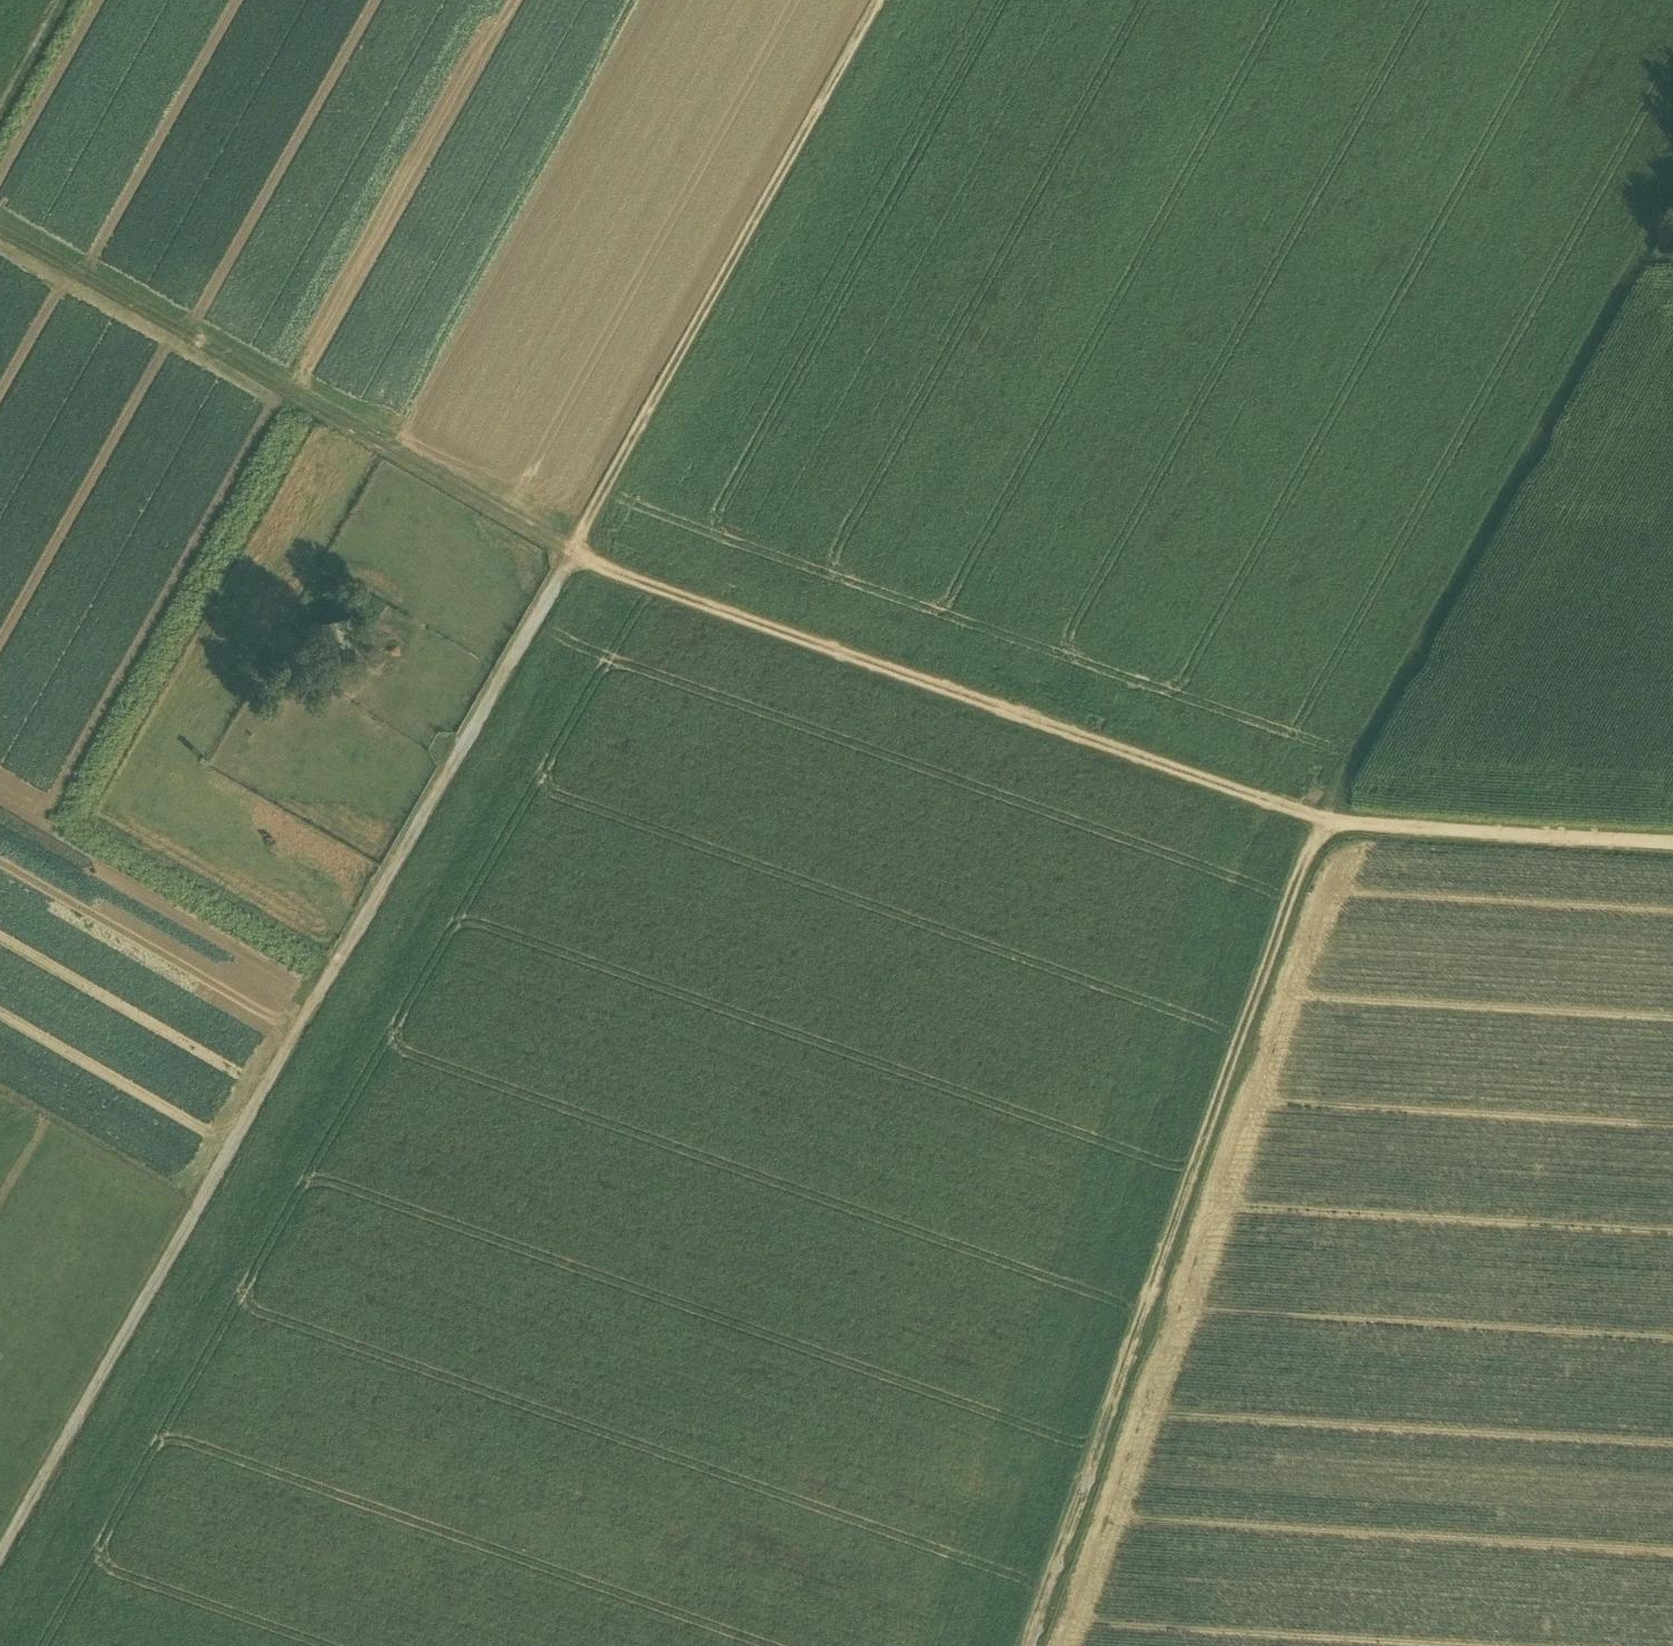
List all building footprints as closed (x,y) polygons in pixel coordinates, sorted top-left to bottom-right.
[(361,649),(353,620),(316,631),(324,659),(361,649)]
